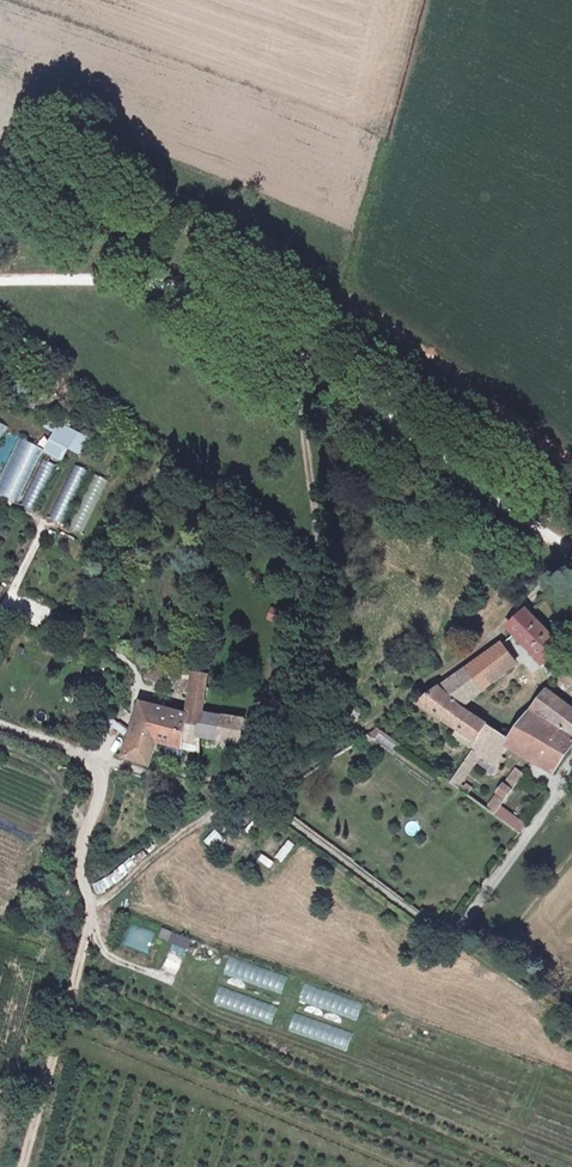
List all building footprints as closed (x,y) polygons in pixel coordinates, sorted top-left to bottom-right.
[(81,454),(89,434),(46,417),(42,427),(52,431),(43,453),(63,460),(67,448),(81,454)] [(43,448),(19,437),(0,478),(0,495),(18,503),(43,448)] [(42,458),(22,505),(36,510),(56,464),(42,458)] [(49,518),(62,524),(86,469),(73,463),(49,518)] [(95,474),(69,528),(82,534),(108,480),(95,474)] [(269,607),(267,621),(278,622),(280,609),(269,607)] [(512,629),(544,662),(562,645),(529,612),(512,629)] [(504,644),(442,688),(466,707),(517,664),(504,644)] [(173,686),(194,694),(197,674),(179,668),(173,686)] [(197,669),(197,674),(194,694),(191,713),(204,717),(205,708),(210,671),(197,669)] [(491,727),(466,707),(442,688),(422,703),(462,729),(457,733),(476,746),(482,740),(491,727)] [(559,736),(571,719),(571,707),(549,689),(531,715),(559,736)] [(137,726),(162,737),(166,725),(158,718),(162,706),(145,701),(137,726)] [(359,705),(342,718),(351,729),(368,715),(359,705)] [(162,737),(187,742),(191,713),(162,706),(158,718),(166,725),(162,737)] [(204,717),(205,746),(205,781),(220,782),(221,739),(245,741),(248,716),(205,708),(204,717)] [(187,742),(205,746),(204,717),(191,713),(187,742)] [(559,736),(531,715),(513,741),(510,744),(541,762),(559,736)] [(541,762),(557,772),(571,752),(571,719),(559,736),(541,762)] [(153,765),(162,737),(137,726),(127,755),(153,765)] [(510,744),(513,741),(491,727),(482,740),(503,754),(510,744)] [(395,752),(400,740),(373,729),(368,740),(395,752)] [(503,754),(482,740),(476,746),(451,780),(458,785),(481,755),(484,757),(479,762),(482,764),(489,757),(497,762),(503,754)] [(497,813),(526,774),(517,768),(488,807),(497,813)] [(464,789),(469,793),(474,785),(468,782),(464,789)] [(411,836),(420,830),(414,820),(404,827),(411,836)] [(204,841),(215,852),(227,840),(215,829),(204,841)] [(283,863),(295,844),(287,839),(276,858),(283,863)] [(258,863),(271,868),(274,860),(261,855),(258,863)] [(185,955),(190,939),(175,934),(170,950),(185,955)] [(283,990),(287,972),(227,960),(224,977),(283,990)] [(304,985),(299,998),(319,1006),(324,993),(304,985)] [(272,1023),(277,1006),(219,987),(213,1004),(272,1023)] [(288,1033),(347,1048),(351,1032),(292,1016),(288,1033)]
